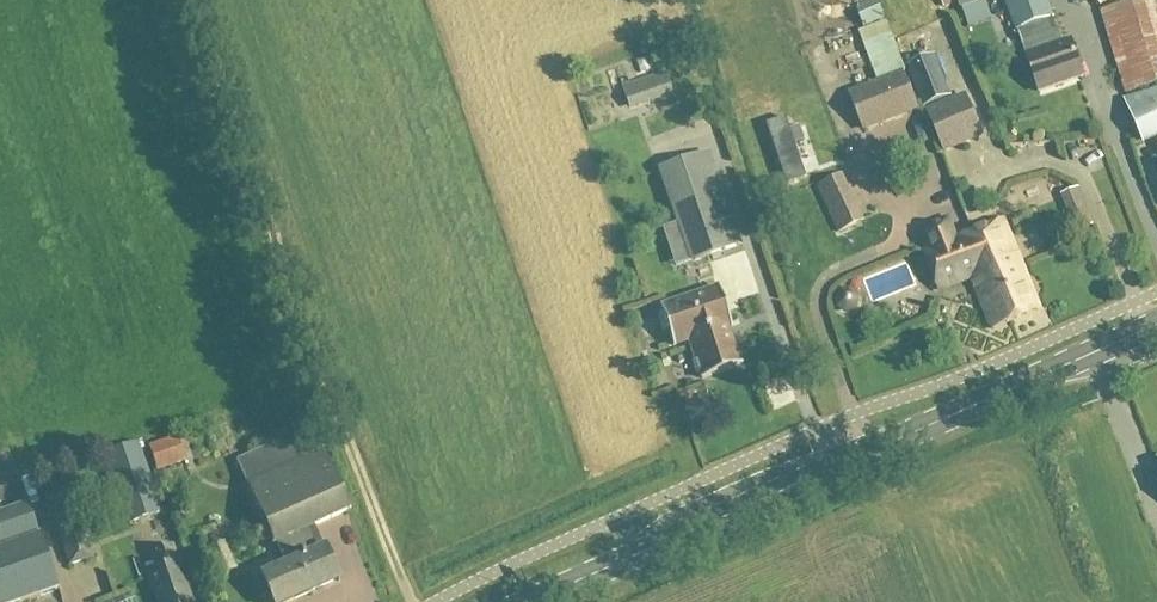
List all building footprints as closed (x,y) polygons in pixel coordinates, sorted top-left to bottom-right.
[(943,9),(954,5),(953,0),(939,0),(943,9)] [(1052,22),(1044,0),(1004,0),(1015,34),(1017,33),(1037,94),(1083,79),(1071,43),(1060,46),(1052,22)] [(1100,13),(1124,96),(1156,86),(1156,10),(1154,0),(1145,0),(1100,13)] [(933,56),(905,67),(921,109),(950,98),(933,56)] [(625,110),(656,95),(645,72),(614,86),(625,110)] [(848,95),(863,133),(918,112),(902,75),(848,95)] [(1122,101),(1143,147),(1156,141),(1156,90),(1122,101)] [(957,100),(927,113),(943,153),(974,141),(957,100)] [(803,140),(798,125),(787,128),(783,117),(765,123),(785,182),(803,175),(792,143),(803,140)] [(662,169),(694,260),(739,245),(707,153),(662,169)] [(864,223),(853,199),(842,175),(817,186),(838,234),(864,223)] [(1094,226),(1079,189),(1060,197),(1075,234),(1094,226)] [(974,235),(956,242),(948,222),(922,232),(930,252),(925,254),(941,292),(973,279),(995,331),(1010,325),(991,276),(990,277),(974,235)] [(1004,223),(974,235),(990,277),(991,276),(1010,325),(1041,312),(1004,223)] [(731,327),(718,288),(659,308),(662,314),(658,316),(663,331),(667,330),(672,346),(689,341),(696,361),(693,363),(697,375),(700,373),(702,379),(739,367),(726,328),(731,327)] [(839,312),(849,314),(856,305),(855,294),(843,292),(836,304),(839,312)] [(753,378),(766,405),(780,398),(767,371),(753,378)] [(286,567),(323,551),(313,527),(349,511),(324,454),(312,459),(302,436),(237,464),(272,547),(276,545),(286,567)] [(176,438),(147,448),(155,474),(185,464),(176,438)] [(104,456),(127,525),(161,515),(138,446),(104,456)] [(0,517),(0,549),(37,537),(27,507),(0,517)] [(57,536),(68,567),(93,558),(82,527),(57,536)] [(59,592),(40,539),(0,553),(0,601),(30,601),(59,592)] [(156,601),(191,601),(178,565),(172,549),(151,556),(157,572),(147,576),(156,601)] [(323,551),(286,567),(261,578),(271,601),(295,601),(338,583),(324,551),(323,551)]
